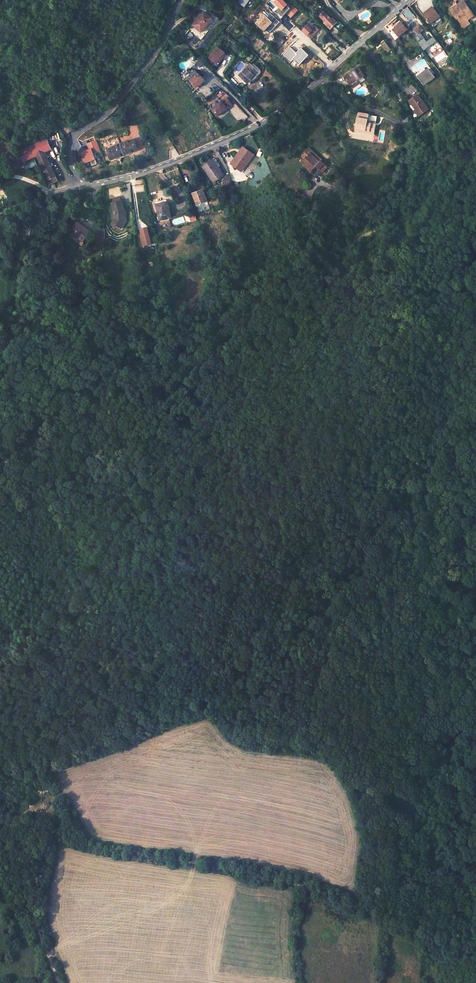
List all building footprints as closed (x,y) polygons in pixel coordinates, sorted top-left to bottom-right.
[(290,18),(298,11),(292,5),(290,7),(283,0),(270,0),(266,4),(280,18),(286,13),(290,18)] [(466,0),(459,4),(460,6),(453,11),(458,19),(460,18),(466,27),(472,24),(469,20),(475,15),(466,0)] [(441,17),(434,7),(424,15),(432,25),(441,17)] [(330,21),(320,11),(315,15),(326,25),(325,26),(329,30),(332,26),(338,32),(343,26),(338,20),(335,23),(331,19),(330,21)] [(212,20),(204,13),(193,26),(201,34),(212,20)] [(263,14),(255,23),(264,31),(267,28),(270,31),(279,22),(269,13),(265,16),(263,14)] [(408,30),(402,24),(394,31),(399,37),(407,31),(412,36),(414,34),(412,33),(409,29),(408,30)] [(319,30),(315,26),(314,28),(312,27),(310,29),(306,25),(301,30),(311,40),(315,36),(314,35),(319,30)] [(425,31),(421,26),(412,33),(414,34),(412,36),(425,52),(438,42),(434,37),(424,45),(420,39),(422,37),(420,35),(425,31)] [(390,33),(386,27),(379,32),(383,38),(390,33)] [(380,45),(384,51),(389,47),(385,42),(380,45)] [(224,53),(217,46),(208,57),(215,63),(224,53)] [(296,53),(290,47),(283,54),(291,61),(293,59),(299,65),(308,55),(301,48),(296,53)] [(258,72),(250,64),(240,76),(248,83),(258,72)] [(366,76),(360,67),(346,77),(352,85),(359,81),(366,76)] [(428,68),(416,75),(423,85),(435,78),(428,68)] [(205,81),(194,71),(187,78),(197,89),(205,81)] [(362,84),(359,81),(352,85),(355,89),(362,84)] [(417,94),(408,100),(418,116),(428,110),(417,94)] [(226,97),(211,109),(216,116),(232,105),(226,97)] [(371,117),(353,113),(348,134),(367,138),(371,117)] [(23,162),(52,150),(47,140),(18,152),(23,162)] [(79,153),(83,163),(95,159),(93,152),(100,150),(96,140),(87,143),(89,149),(79,153)] [(137,150),(133,140),(128,142),(128,141),(112,147),(112,148),(107,150),(111,160),(120,157),(121,159),(130,155),(129,153),(137,150)] [(252,156),(242,148),(228,165),(235,170),(238,166),(242,169),(252,156)] [(319,163),(307,149),(304,152),(316,165),(318,164),(319,163)] [(316,165),(304,152),(297,157),(300,161),(298,163),(308,174),(313,170),(319,177),(325,172),(318,164),(316,165)] [(58,181),(46,155),(38,158),(50,184),(58,181)] [(222,177),(211,160),(201,166),(211,183),(222,177)] [(207,201),(202,190),(193,195),(197,205),(207,201)] [(294,195),(290,190),(284,194),(288,200),(294,195)] [(121,197),(114,199),(116,203),(113,204),(116,213),(116,221),(115,225),(118,226),(117,227),(124,230),(127,220),(127,212),(124,200),(122,201),(121,197)] [(154,206),(159,222),(171,219),(166,203),(154,206)] [(69,233),(79,240),(77,243),(82,247),(83,244),(82,243),(85,238),(84,237),(87,233),(81,227),(82,226),(78,223),(69,233)] [(152,244),(149,226),(141,227),(142,235),(141,235),(143,245),(152,244)]
